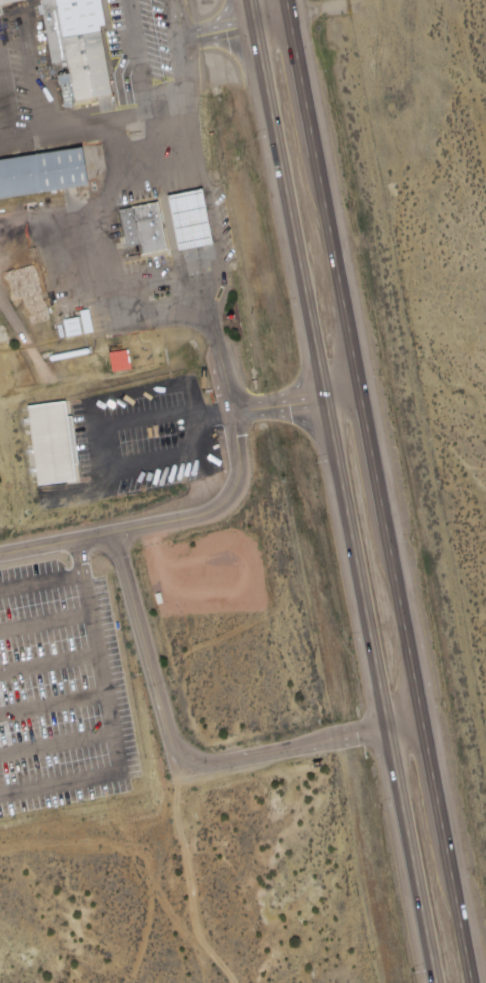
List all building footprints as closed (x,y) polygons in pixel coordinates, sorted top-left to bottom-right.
[(65,101),(50,0),(104,0),(118,94),(65,101)] [(85,148),(0,159),(0,198),(90,187),(85,148)] [(210,189),(222,245),(187,252),(176,197),(210,189)] [(169,205),(178,254),(139,262),(130,213),(169,205)] [(46,488),(85,482),(73,402),(34,408),(46,488)]
